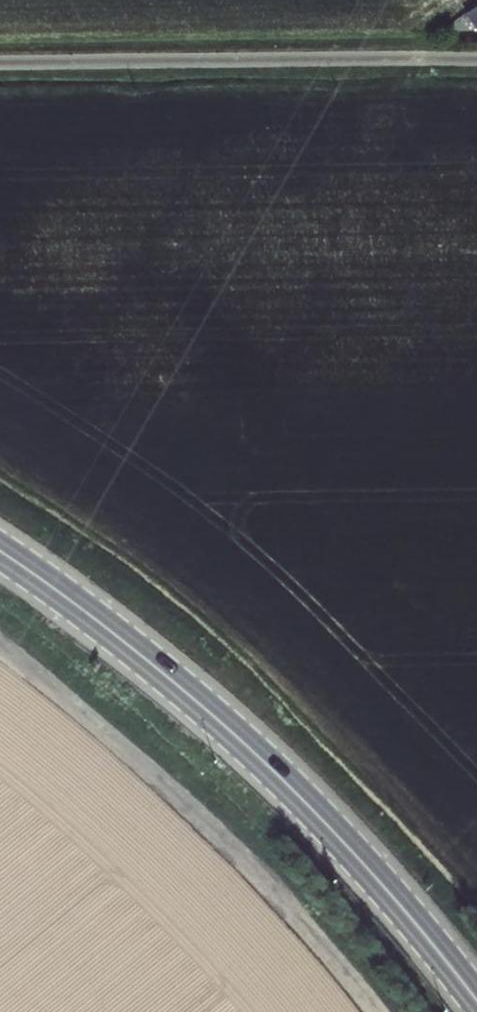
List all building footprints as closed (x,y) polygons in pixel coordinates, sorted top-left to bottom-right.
[(464,20),(476,35),(476,9),(464,20)]
